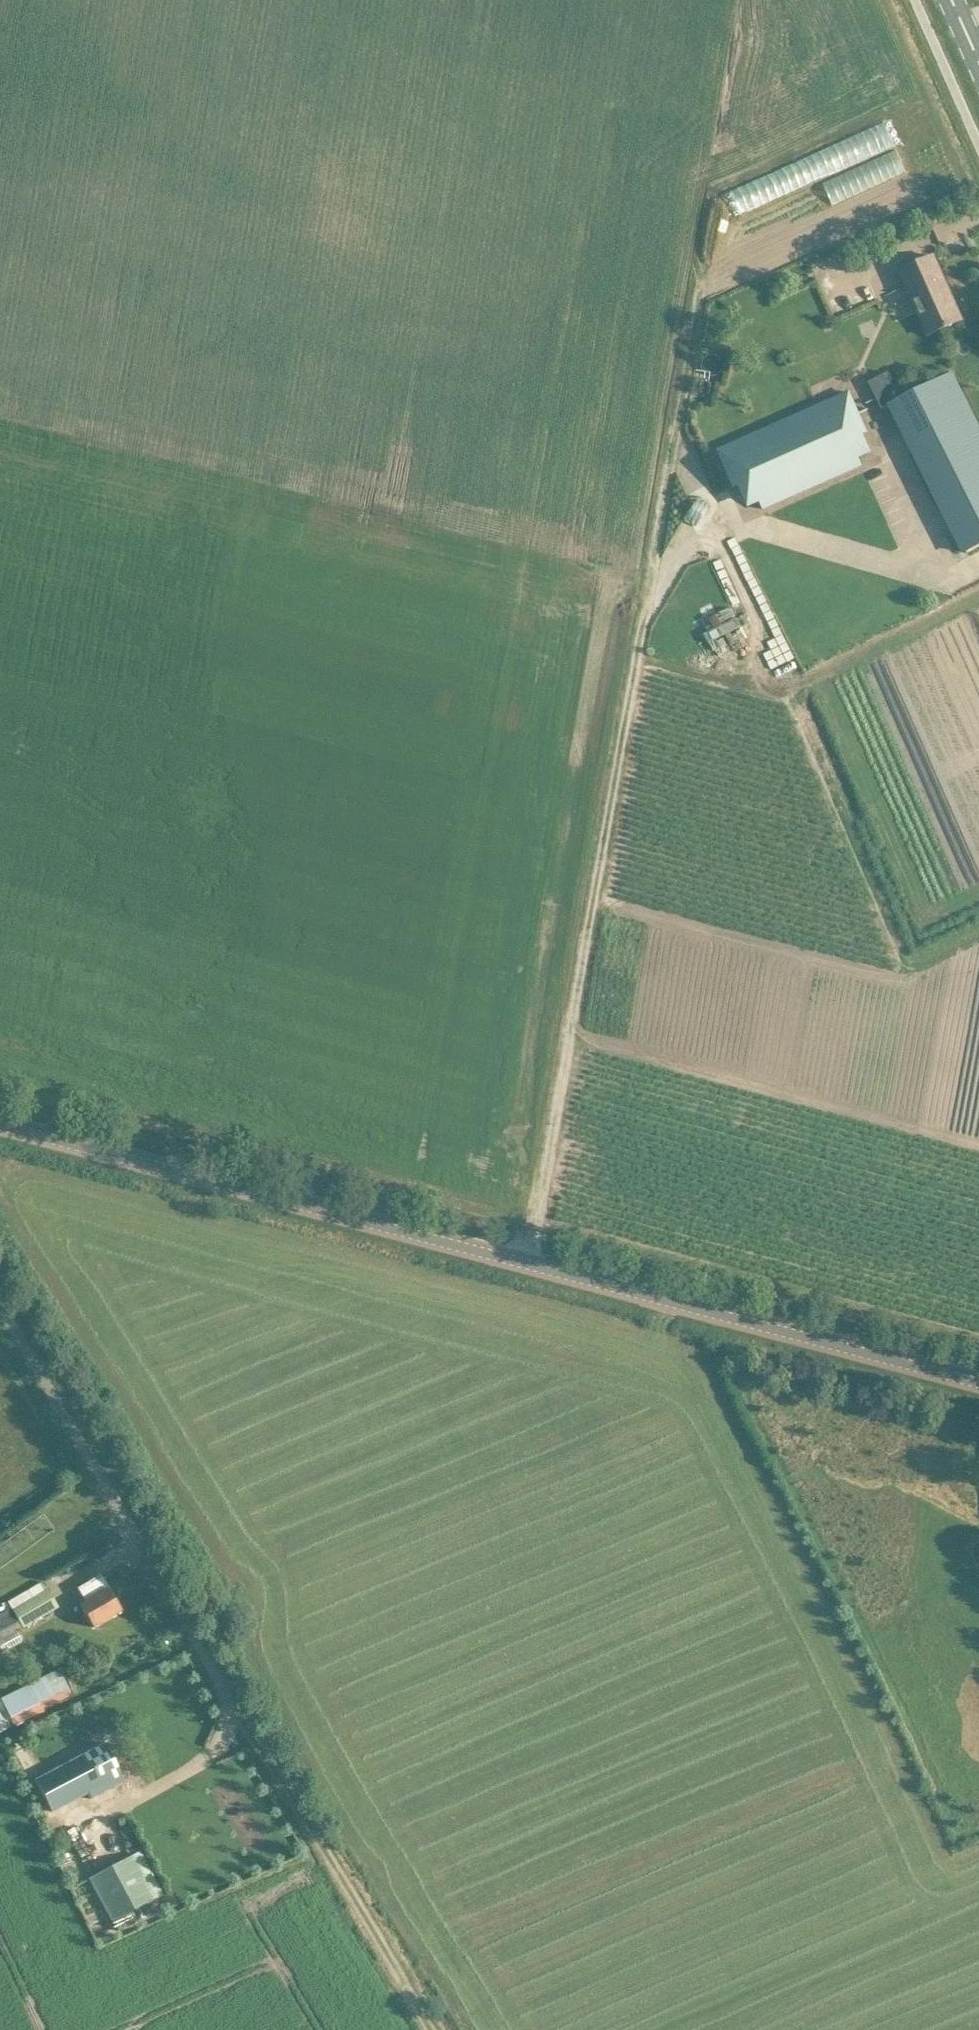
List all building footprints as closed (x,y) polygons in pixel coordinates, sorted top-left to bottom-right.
[(934,256),(900,271),(929,336),(963,321),(934,256)] [(978,547),(978,427),(951,373),(902,398),(889,373),(869,383),(882,409),(892,404),(967,553),(978,547)] [(850,391),(717,449),(734,488),(738,486),(747,508),(759,503),(763,510),(863,466),(860,459),(871,453),(863,435),(868,433),(850,391)] [(721,620),(726,632),(718,635),(724,647),(750,635),(738,612),(721,620)] [(8,1602),(12,1610),(0,1616),(0,1640),(13,1634),(56,1607),(42,1582),(8,1602)] [(90,1582),(79,1588),(87,1601),(81,1605),(95,1628),(122,1612),(108,1589),(98,1595),(90,1582)] [(13,1722),(69,1695),(61,1676),(3,1703),(5,1706),(13,1722)] [(85,1795),(92,1808),(131,1787),(108,1744),(37,1782),(53,1812),(85,1795)] [(137,1840),(129,1844),(131,1849),(140,1845),(137,1840)] [(163,1893),(141,1853),(93,1879),(114,1919),(163,1893)]
